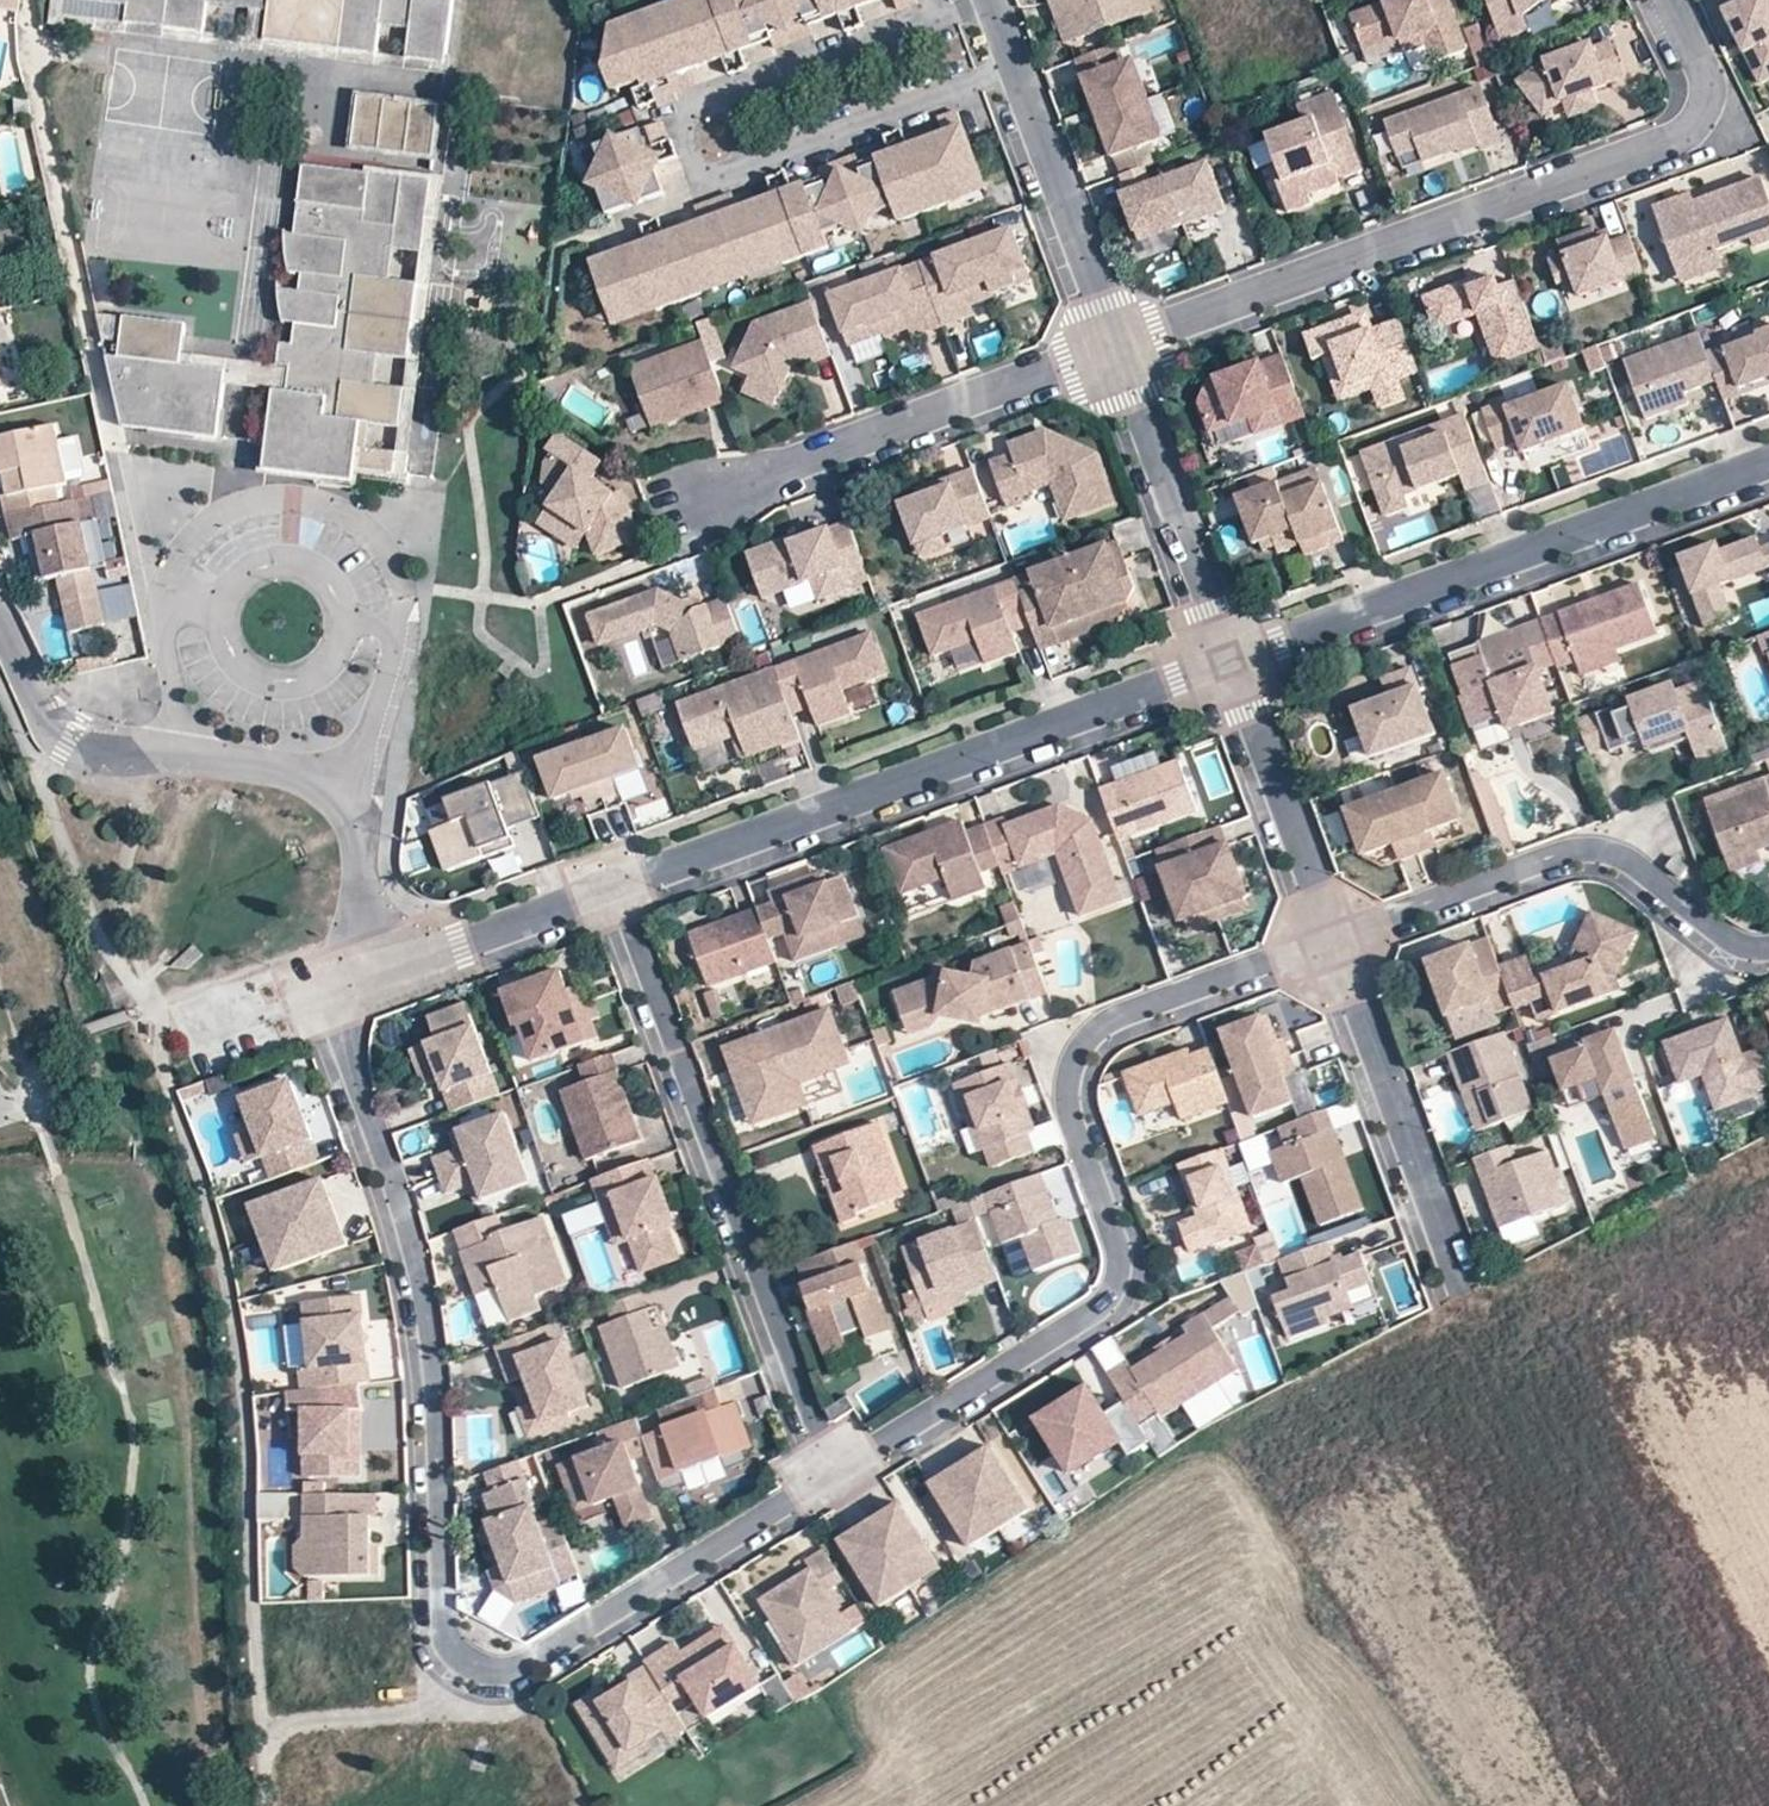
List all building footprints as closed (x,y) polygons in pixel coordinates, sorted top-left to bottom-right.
[(18,0),(0,0),(0,10),(17,13),(18,0)] [(404,58),(443,64),(451,0),(78,0),(80,0),(99,3),(125,6),(123,24),(162,28),(201,33),(205,3),(265,10),(261,41),(374,55),(378,24),(407,28),(404,58)] [(689,10),(648,24),(644,13),(609,26),(604,68),(612,89),(639,79),(641,84),(631,89),(638,106),(655,100),(657,105),(676,99),(673,91),(691,84),(686,70),(721,57),(727,74),(746,67),(740,50),(770,39),(774,48),(811,34),(808,25),(838,14),(844,31),(862,25),(857,8),(863,5),(878,0),(685,0),(689,10)] [(897,10),(917,3),(916,0),(894,0),(897,10)] [(1147,0),(1049,0),(1064,42),(1150,10),(1147,0)] [(1426,0),(1408,0),(1402,2),(1401,0),(1395,0),(1350,16),(1363,49),(1397,36),(1399,40),(1423,32),(1426,42),(1433,61),(1465,49),(1459,32),(1447,0),(1428,0),(1426,1),(1426,0)] [(1500,38),(1526,28),(1521,15),(1543,0),(1487,0),(1500,38)] [(1733,5),(1723,10),(1759,83),(1768,78),(1768,2),(1768,0),(1731,0),(1733,5)] [(1477,26),(1459,32),(1465,49),(1472,68),(1490,61),(1477,26)] [(162,28),(161,39),(441,74),(443,64),(404,58),(374,55),(261,41),(201,33),(162,28)] [(1423,32),(1399,40),(1397,36),(1363,49),(1368,64),(1426,42),(1423,32)] [(1621,73),(1610,41),(1592,48),(1590,44),(1544,60),(1516,82),(1542,115),(1559,101),(1563,100),(1589,91),(1605,85),(1603,79),(1621,73)] [(1122,62),(1115,44),(1075,59),(1082,77),(1122,62)] [(1140,80),(1132,59),(1122,62),(1130,84),(1140,80)] [(1130,84),(1122,62),(1082,77),(1096,117),(1146,98),(1140,80),(1130,84)] [(1498,142),(1478,86),(1385,121),(1398,156),(1417,149),(1422,161),(1423,161),(1456,149),(1458,153),(1477,145),(1479,149),(1498,142)] [(346,150),(418,159),(423,122),(439,124),(442,102),(353,91),(346,150)] [(1589,91),(1563,100),(1569,117),(1595,107),(1589,91)] [(1360,169),(1331,93),(1297,106),(1303,122),(1267,136),(1282,180),(1277,182),(1288,210),(1309,203),(1306,194),(1305,190),(1314,186),(1316,190),(1336,183),(1334,177),(1360,169)] [(1153,117),(1146,98),(1096,117),(1111,157),(1117,155),(1127,151),(1149,143),(1151,142),(1143,120),(1153,117)] [(942,134),(931,138),(906,147),(900,129),(882,136),(888,153),(858,164),(854,155),(818,169),(821,177),(790,188),(784,171),(765,177),(772,195),(736,208),(730,193),(693,207),(699,221),(663,234),(657,217),(638,223),(647,247),(619,258),(623,265),(595,276),(608,313),(650,299),(654,309),(699,293),(695,282),(776,253),(780,263),(826,247),(822,233),(892,208),(897,221),(943,205),(940,194),(955,188),(980,179),(956,112),(937,119),(942,134)] [(1162,139),(1153,117),(1143,120),(1151,142),(1162,139)] [(666,139),(660,121),(592,146),(608,187),(596,191),(604,213),(662,193),(649,157),(654,156),(657,163),(676,157),(669,138),(666,139)] [(439,124),(423,122),(418,159),(434,162),(439,124)] [(1127,151),(1117,155),(1124,174),(1155,162),(1149,143),(1127,151)] [(1422,161),(1417,149),(1398,156),(1403,169),(1422,161)] [(1221,199),(1207,163),(1127,193),(1132,206),(1126,208),(1138,240),(1206,215),(1210,204),(1221,199)] [(287,366),(284,392),(272,390),(261,470),(311,476),(350,481),(352,468),(392,473),(394,452),(364,448),(367,424),(399,428),(403,388),(373,384),(376,355),(407,359),(417,283),(388,280),(394,226),(362,222),(368,173),(299,164),(290,234),(282,233),(286,272),(298,273),(296,291),(276,289),(280,321),(292,323),(289,344),(277,343),(275,365),(287,366)] [(369,173),(368,173),(362,222),(394,226),(388,280),(417,283),(407,359),(403,388),(399,428),(394,452),(405,454),(440,182),(369,173)] [(1760,179),(1656,216),(1674,264),(1751,236),(1754,246),(1768,241),(1768,203),(1760,179)] [(1314,186),(1305,190),(1306,194),(1316,190),(1314,186)] [(1132,206),(1127,193),(1121,195),(1126,208),(1132,206)] [(1653,208),(1656,216),(1692,203),(1689,195),(1653,208)] [(1221,199),(1210,204),(1206,215),(1224,208),(1221,199)] [(1012,229),(1005,231),(1008,238),(1014,235),(1012,229)] [(1594,235),(1592,229),(1578,234),(1585,238),(1594,235)] [(1008,238),(1005,231),(918,263),(942,326),(959,319),(956,310),(971,305),(993,297),(991,293),(1016,284),(1012,273),(1026,268),(1014,235),(1008,238)] [(1628,235),(1609,241),(1605,231),(1594,235),(1585,238),(1578,234),(1558,241),(1563,255),(1549,259),(1557,283),(1571,278),(1578,296),(1642,273),(1628,235)] [(1716,250),(1674,264),(1681,282),(1722,266),(1716,250)] [(942,326),(918,263),(828,296),(834,312),(846,347),(883,333),(884,337),(908,328),(920,323),(924,332),(942,326)] [(1012,273),(1016,284),(1031,279),(1026,268),(1012,273)] [(1486,274),(1460,283),(1463,290),(1488,281),(1486,274)] [(821,277),(803,283),(810,302),(816,319),(834,312),(828,296),(821,277)] [(1514,280),(1497,286),(1494,279),(1488,281),(1463,290),(1460,283),(1423,297),(1434,328),(1477,313),(1495,363),(1539,347),(1514,280)] [(816,319),(810,302),(753,323),(732,368),(749,375),(766,384),(775,365),(779,367),(783,360),(791,364),(810,357),(812,363),(830,356),(816,319)] [(956,310),(959,319),(974,314),(971,305),(956,310)] [(120,314),(93,311),(104,356),(114,357),(120,314)] [(1364,312),(1347,318),(1372,333),(1364,312)] [(181,322),(120,314),(114,357),(104,356),(120,426),(203,437),(215,438),(224,371),(177,364),(178,353),(181,322)] [(709,318),(695,323),(702,341),(703,342),(717,337),(709,318)] [(1372,333),(1347,318),(1304,335),(1313,359),(1320,356),(1335,351),(1347,384),(1413,359),(1400,323),(1372,333)] [(911,337),(924,332),(920,323),(908,328),(911,337)] [(1752,330),(1754,334),(1723,346),(1722,343),(1703,350),(1707,360),(1714,378),(1722,398),(1741,391),(1738,385),(1768,373),(1768,324),(1752,330)] [(1703,350),(1695,330),(1621,360),(1643,418),(1686,401),(1682,391),(1714,378),(1707,360),(1703,350)] [(717,337),(703,342),(710,362),(724,357),(717,337)] [(702,341),(630,368),(652,427),(682,416),(687,404),(703,398),(706,407),(724,400),(710,362),(703,342),(702,341)] [(1603,365),(1595,342),(1580,348),(1588,370),(1603,365)] [(1347,384),(1335,351),(1320,356),(1337,401),(1370,389),(1377,409),(1403,399),(1398,383),(1419,375),(1413,359),(1347,384)] [(287,366),(275,365),(178,353),(177,364),(224,371),(223,384),(272,390),(284,392),(287,366)] [(1304,416),(1281,354),(1224,375),(1227,382),(1219,385),(1216,378),(1208,382),(1198,402),(1209,432),(1249,418),(1254,433),(1304,416)] [(791,364),(783,360),(779,367),(788,371),(791,364)] [(788,371),(779,367),(775,365),(766,384),(779,390),(788,371)] [(1738,385),(1741,391),(1768,379),(1768,373),(1738,385)] [(766,384),(749,375),(743,389),(772,403),(779,390),(766,384)] [(1227,382),(1224,375),(1216,378),(1219,385),(1227,382)] [(1582,426),(1566,382),(1505,405),(1503,399),(1480,408),(1494,447),(1516,439),(1521,450),(1582,426)] [(703,398),(687,404),(682,416),(706,407),(703,398)] [(1460,489),(1483,480),(1460,416),(1414,432),(1417,443),(1399,450),(1395,438),(1368,448),(1380,481),(1369,486),(1379,516),(1402,506),(1397,495),(1423,485),(1454,473),(1460,489)] [(1254,433),(1249,418),(1209,432),(1215,448),(1254,433)] [(0,438),(0,475),(5,474),(9,497),(5,497),(9,515),(57,504),(53,487),(65,485),(64,480),(81,477),(73,438),(55,442),(52,427),(0,438)] [(1095,453),(1045,430),(1008,443),(1012,453),(990,461),(1004,499),(1050,482),(1051,482),(1059,486),(1070,517),(1112,501),(1095,453)] [(589,477),(601,461),(558,431),(546,450),(551,454),(544,464),(542,484),(556,495),(562,516),(586,533),(594,554),(639,538),(625,501),(617,504),(613,493),(589,477)] [(1417,443),(1414,432),(1395,438),(1399,450),(1417,443)] [(1380,481),(1368,448),(1357,452),(1369,486),(1380,481)] [(405,454),(394,452),(392,473),(403,474),(405,454)] [(1316,481),(1311,467),(1296,472),(1302,487),(1316,481)] [(972,469),(917,490),(919,497),(975,476),(972,469)] [(1315,535),(1320,546),(1339,540),(1316,481),(1302,487),(1296,472),(1231,497),(1250,543),(1255,541),(1268,536),(1271,545),(1273,552),(1297,543),(1293,534),(1312,527),(1315,535)] [(975,476),(919,497),(899,503),(914,544),(990,517),(975,476)] [(95,496),(110,493),(108,479),(68,488),(71,501),(95,496)] [(1070,517),(1059,486),(1051,482),(1050,482),(1064,519),(1070,517)] [(1423,485),(1397,495),(1402,506),(1405,514),(1431,505),(1423,485)] [(621,491),(613,493),(617,504),(625,501),(621,491)] [(586,533),(562,516),(556,495),(537,522),(576,549),(586,533)] [(57,504),(9,515),(14,538),(29,535),(35,566),(47,564),(50,578),(61,576),(73,630),(109,623),(97,569),(87,524),(100,521),(95,496),(71,501),(57,504)] [(87,524),(97,569),(110,566),(100,521),(87,524)] [(864,568),(847,521),(810,535),(806,545),(793,550),(788,538),(746,553),(762,597),(811,579),(818,599),(850,588),(846,576),(864,568)] [(1315,535),(1312,527),(1293,534),(1297,543),(1315,535)] [(810,535),(791,543),(793,550),(806,545),(810,535)] [(941,535),(914,544),(919,558),(945,548),(941,535)] [(1268,536),(1255,541),(1258,550),(1271,545),(1268,536)] [(1012,580),(1030,624),(1034,634),(1125,598),(1131,583),(1113,538),(1012,580)] [(1764,568),(1757,551),(1768,546),(1768,545),(1757,549),(1753,538),(1716,552),(1714,545),(1676,558),(1703,629),(1728,619),(1716,586),(1764,568)] [(1757,551),(1764,568),(1768,566),(1768,546),(1757,551)] [(1030,624),(1012,580),(917,617),(932,657),(948,650),(975,640),(985,664),(1018,651),(1011,631),(1030,624)] [(1653,631),(1634,582),(1592,598),(1595,604),(1557,619),(1554,613),(1536,620),(1544,641),(1551,660),(1553,667),(1571,660),(1572,663),(1612,647),(1653,631)] [(619,634),(646,624),(646,623),(651,622),(674,633),(672,636),(682,661),(740,639),(724,598),(704,605),(694,609),(690,599),(680,602),(656,591),(588,616),(598,644),(620,636),(619,634)] [(704,605),(700,595),(690,599),(694,609),(704,605)] [(1125,598),(1034,634),(1039,649),(1114,619),(1125,598)] [(1592,598),(1554,613),(1557,619),(1595,604),(1592,598)] [(1549,711),(1533,668),(1551,660),(1544,641),(1536,620),(1535,619),(1443,654),(1468,727),(1500,715),(1499,712),(1509,707),(1515,724),(1549,711)] [(672,636),(674,633),(651,622),(646,623),(646,624),(662,668),(682,661),(672,636)] [(774,669),(791,713),(809,705),(817,725),(850,712),(841,688),(867,678),(885,671),(869,632),(774,669)] [(948,650),(958,674),(985,664),(975,640),(948,650)] [(1612,647),(1572,663),(1576,674),(1616,658),(1612,647)] [(791,713),(774,669),(676,706),(692,747),(737,730),(748,758),(800,737),(791,713)] [(1431,736),(1406,670),(1377,681),(1384,699),(1385,703),(1376,707),(1373,703),(1349,712),(1366,759),(1431,736)] [(850,712),(877,702),(867,678),(841,688),(850,712)] [(1725,748),(1699,683),(1671,693),(1669,687),(1629,702),(1612,709),(1595,716),(1575,723),(1588,755),(1608,748),(1624,741),(1641,735),(1645,745),(1684,731),(1687,740),(1695,760),(1725,748)] [(1384,699),(1373,703),(1376,707),(1385,703),(1384,699)] [(1515,724),(1509,707),(1499,712),(1500,715),(1505,728),(1515,724)] [(638,769),(623,729),(537,762),(552,801),(578,792),(582,804),(617,791),(612,779),(638,769)] [(748,758),(737,730),(692,747),(695,753),(734,737),(742,760),(748,758)] [(1109,768),(1115,783),(1157,767),(1151,752),(1109,768)] [(1157,767),(1098,790),(1117,839),(1196,810),(1177,759),(1157,767)] [(523,772),(445,802),(453,824),(432,832),(448,872),(518,845),(512,829),(541,818),(523,772)] [(1702,801),(1724,861),(1755,850),(1768,845),(1768,777),(1702,801)] [(1454,825),(1437,779),(1388,798),(1411,860),(1430,852),(1424,836),(1420,828),(1426,826),(1429,834),(1454,825)] [(1388,798),(1338,816),(1355,861),(1380,852),(1377,844),(1382,842),(1385,851),(1391,867),(1411,860),(1388,798)] [(1004,817),(984,825),(1002,874),(1057,852),(1081,915),(1122,900),(1095,827),(1069,836),(1058,805),(1006,825),(1004,817)] [(1059,805),(1058,805),(1069,836),(1095,827),(1092,820),(1059,805)] [(616,809),(591,816),(598,841),(623,835),(616,809)] [(965,832),(961,820),(884,850),(909,916),(986,887),(979,871),(998,864),(983,825),(965,832)] [(1226,843),(1219,825),(1188,837),(1211,903),(1222,899),(1223,903),(1246,895),(1234,859),(1225,863),(1218,846),(1226,843)] [(1429,834),(1426,826),(1420,828),(1424,836),(1429,834)] [(1211,903),(1188,837),(1155,849),(1161,866),(1169,863),(1175,881),(1166,884),(1179,920),(1185,918),(1203,911),(1201,907),(1211,903)] [(1234,859),(1227,842),(1226,843),(1218,846),(1225,863),(1234,859)] [(1385,851),(1382,842),(1377,844),(1380,852),(1385,851)] [(1759,861),(1755,850),(1724,861),(1728,872),(1759,861)] [(1175,881),(1169,863),(1161,866),(1160,867),(1166,884),(1175,881)] [(821,872),(809,877),(812,888),(825,883),(821,872)] [(755,909),(767,939),(784,933),(794,961),(833,947),(826,929),(856,918),(841,878),(825,883),(812,888),(809,877),(768,892),(772,903),(755,909)] [(1223,903),(1222,899),(1211,903),(1213,907),(1223,903)] [(1006,924),(1019,919),(1013,901),(1011,900),(998,905),(1006,924)] [(1211,903),(1201,907),(1203,911),(1209,909),(1213,907),(1211,903)] [(767,939),(755,909),(737,916),(739,921),(717,930),(715,924),(687,935),(706,987),(741,974),(775,961),(767,939)] [(1583,963),(1601,919),(1589,914),(1563,970),(1563,971),(1583,963)] [(737,916),(715,924),(717,930),(739,921),(737,916)] [(862,936),(856,918),(826,929),(833,947),(862,936)] [(1024,932),(1019,919),(1006,924),(1010,937),(1024,932)] [(1632,934),(1601,919),(1583,963),(1563,971),(1563,970),(1533,981),(1524,958),(1497,969),(1511,1007),(1512,1010),(1529,1003),(1535,1021),(1607,996),(1603,983),(1612,980),(1632,934)] [(1497,969),(1486,940),(1425,963),(1445,1017),(1487,1002),(1492,1014),(1511,1007),(1497,969)] [(1047,992),(1028,943),(974,963),(969,977),(945,974),(943,984),(925,981),(892,993),(901,1019),(923,1011),(924,1014),(938,1017),(968,1022),(969,1014),(983,1017),(1047,992)] [(566,990),(559,971),(502,993),(515,1028),(519,1027),(532,1062),(586,1042),(579,1025),(590,1020),(598,1017),(592,1000),(583,1003),(583,1001),(572,1006),(566,990)] [(1617,992),(1612,980),(1603,983),(1607,996),(1617,992)] [(583,1001),(577,986),(566,990),(572,1006),(583,1001)] [(726,986),(717,989),(722,1004),(732,1000),(726,986)] [(1492,1014),(1487,1002),(1445,1017),(1454,1044),(1497,1028),(1492,1014)] [(498,1096),(464,1005),(426,1019),(434,1042),(425,1046),(430,1061),(438,1082),(450,1113),(498,1096)] [(828,1009),(723,1047),(732,1070),(740,1066),(743,1076),(735,1078),(747,1111),(771,1102),(775,1115),(805,1104),(797,1081),(848,1062),(828,1009)] [(938,1017),(924,1014),(923,1011),(901,1019),(908,1036),(930,1027),(938,1017)] [(983,1017),(969,1014),(968,1022),(980,1024),(983,1017)] [(1768,1080),(1768,1077),(1757,1046),(1740,1053),(1726,1016),(1663,1039),(1677,1079),(1701,1070),(1715,1107),(1754,1092),(1752,1086),(1768,1080)] [(1270,1044),(1260,1019),(1220,1033),(1252,1119),(1292,1104),(1270,1044)] [(597,1038),(590,1020),(579,1025),(586,1042),(597,1038)] [(1654,1139),(1614,1031),(1583,1044),(1585,1049),(1550,1062),(1562,1093),(1597,1080),(1603,1097),(1609,1111),(1624,1150),(1654,1139)] [(1530,1112),(1502,1034),(1446,1055),(1460,1091),(1474,1086),(1489,1127),(1530,1112)] [(1304,1100),(1282,1040),(1270,1044),(1292,1104),(1304,1100)] [(438,1082),(430,1061),(425,1046),(409,1051),(423,1088),(438,1082)] [(1189,1058),(1187,1051),(1179,1054),(1181,1061),(1189,1058)] [(1189,1058),(1181,1061),(1179,1054),(1122,1075),(1137,1117),(1173,1104),(1179,1122),(1227,1104),(1208,1052),(1189,1058)] [(633,1143),(608,1075),(616,1073),(618,1072),(611,1053),(578,1066),(584,1083),(560,1092),(586,1161),(633,1143)] [(743,1076),(740,1066),(732,1070),(735,1078),(743,1076)] [(1009,1066),(962,1083),(986,1150),(983,1151),(989,1169),(1032,1154),(1025,1136),(1034,1133),(1027,1116),(1020,1118),(1009,1087),(1016,1084),(1009,1066)] [(641,1140),(616,1073),(608,1075),(633,1143),(641,1140)] [(1603,1097),(1597,1080),(1562,1093),(1568,1110),(1603,1097)] [(313,1140),(292,1081),(244,1099),(254,1129),(264,1157),(273,1180),(318,1164),(309,1141),(313,1140)] [(986,1150),(962,1083),(953,1086),(978,1153),(983,1151),(986,1150)] [(1027,1108),(1020,1090),(1018,1091),(1016,1084),(1009,1087),(1020,1118),(1027,1116),(1025,1109),(1027,1108)] [(1489,1127),(1474,1086),(1460,1091),(1475,1132),(1489,1127)] [(1354,1101),(1325,1112),(1331,1129),(1360,1118),(1354,1101)] [(775,1115),(771,1102),(747,1111),(752,1124),(775,1115)] [(1331,1129),(1325,1112),(1277,1129),(1284,1148),(1270,1153),(1281,1185),(1301,1178),(1319,1226),(1362,1211),(1331,1129)] [(529,1183),(503,1114),(455,1132),(461,1148),(455,1151),(431,1160),(445,1195),(468,1187),(474,1184),(481,1201),(529,1183)] [(903,1197),(876,1123),(813,1147),(821,1166),(834,1161),(845,1191),(832,1196),(842,1225),(858,1218),(856,1214),(903,1197)] [(264,1157),(254,1129),(237,1135),(248,1163),(264,1157)] [(461,1148),(455,1132),(449,1134),(455,1151),(461,1148)] [(1566,1206),(1546,1153),(1512,1166),(1506,1148),(1473,1161),(1488,1200),(1494,1198),(1506,1229),(1530,1219),(1566,1206)] [(1248,1231),(1219,1151),(1176,1167),(1192,1210),(1202,1206),(1206,1215),(1195,1219),(1176,1226),(1186,1254),(1248,1231)] [(655,1181),(647,1160),(591,1181),(599,1203),(613,1198),(629,1242),(641,1273),(678,1260),(667,1228),(666,1227),(662,1216),(669,1213),(657,1181),(655,1181)] [(845,1191),(834,1161),(821,1166),(832,1196),(845,1191)] [(1053,1215),(1039,1177),(984,1196),(1002,1246),(1020,1239),(1033,1273),(1077,1257),(1065,1222),(1056,1225),(1051,1226),(1048,1217),(1053,1215)] [(348,1246),(324,1181),(251,1207),(275,1273),(348,1246)] [(481,1201),(474,1184),(468,1187),(474,1203),(481,1201)] [(629,1242),(613,1198),(599,1203),(615,1247),(629,1242)] [(1506,1229),(1494,1198),(1488,1200),(1499,1231),(1506,1229)] [(1206,1215),(1202,1206),(1192,1210),(1195,1219),(1206,1215)] [(674,1225),(669,1213),(662,1216),(666,1227),(674,1225)] [(1056,1225),(1053,1215),(1048,1217),(1051,1226),(1056,1225)] [(567,1284),(542,1218),(502,1233),(496,1216),(453,1232),(462,1253),(459,1254),(460,1255),(475,1250),(481,1266),(466,1272),(476,1297),(496,1290),(509,1323),(540,1311),(534,1296),(567,1284)] [(1506,1229),(1499,1231),(1505,1248),(1536,1236),(1530,1219),(1506,1229)] [(976,1225),(903,1252),(923,1307),(979,1287),(996,1280),(990,1263),(980,1238),(976,1225)] [(1269,1235),(1252,1241),(1255,1247),(1233,1256),(1240,1275),(1278,1261),(1279,1261),(1269,1235)] [(864,1266),(855,1244),(796,1265),(804,1287),(798,1289),(795,1289),(805,1316),(810,1313),(814,1325),(815,1333),(823,1357),(845,1348),(841,1337),(861,1330),(865,1341),(887,1333),(872,1290),(869,1290),(861,1267),(864,1266)] [(1358,1255),(1332,1265),(1325,1244),(1279,1261),(1278,1261),(1290,1294),(1272,1300),(1286,1340),(1328,1325),(1326,1319),(1323,1312),(1348,1302),(1345,1294),(1369,1284),(1358,1255)] [(481,1266),(475,1250),(460,1255),(466,1272),(481,1266)] [(804,1287),(796,1265),(790,1267),(798,1289),(804,1287)] [(363,1293),(306,1300),(317,1386),(353,1382),(357,1381),(374,1379),(363,1293)] [(647,1309),(641,1293),(607,1304),(613,1321),(601,1326),(623,1388),(679,1368),(664,1325),(654,1329),(647,1309)] [(1232,1295),(1205,1313),(1215,1328),(1242,1310),(1232,1295)] [(1348,1302),(1323,1312),(1326,1319),(1351,1309),(1348,1302)] [(656,1306),(647,1309),(654,1329),(664,1325),(656,1306)] [(1240,1368),(1205,1313),(1185,1327),(1189,1335),(1160,1353),(1134,1369),(1129,1362),(1110,1375),(1127,1401),(1141,1424),(1160,1412),(1163,1417),(1240,1368)] [(538,1330),(496,1346),(495,1346),(509,1382),(526,1376),(545,1430),(570,1421),(568,1413),(587,1406),(564,1342),(544,1349),(538,1330)] [(1094,1349),(1110,1375),(1129,1362),(1114,1337),(1094,1349)] [(1175,1343),(1172,1338),(1157,1348),(1160,1353),(1175,1343)] [(686,1383),(691,1397),(716,1388),(711,1374),(686,1383)] [(363,1450),(399,1448),(396,1380),(360,1382),(363,1450)] [(360,1409),(357,1381),(353,1382),(317,1386),(285,1390),(286,1410),(302,1410),(303,1475),(359,1474),(358,1452),(349,1452),(348,1409),(357,1409),(360,1409)] [(1089,1388),(1060,1407),(1065,1414),(1094,1395),(1089,1388)] [(1060,1407),(1038,1420),(1073,1474),(1122,1442),(1131,1454),(1152,1441),(1141,1424),(1127,1401),(1106,1414),(1094,1395),(1065,1414),(1060,1407)] [(666,1428),(644,1436),(650,1453),(665,1492),(688,1483),(683,1471),(722,1456),(727,1468),(750,1459),(745,1447),(751,1445),(734,1401),(688,1419),(681,1401),(659,1409),(666,1428)] [(545,1430),(535,1403),(518,1409),(528,1436),(545,1430)] [(358,1452),(357,1409),(348,1409),(349,1452),(358,1452)] [(644,1436),(637,1417),(618,1424),(625,1443),(562,1468),(570,1490),(586,1483),(595,1506),(616,1498),(627,1529),(655,1518),(632,1460),(650,1453),(644,1436)] [(1031,1509),(992,1446),(971,1461),(975,1468),(959,1479),(953,1471),(931,1485),(971,1548),(1031,1509)] [(975,1468),(971,1461),(953,1471),(959,1479),(975,1468)] [(535,1508),(518,1462),(484,1474),(492,1493),(485,1496),(494,1521),(487,1524),(504,1569),(510,1585),(529,1578),(536,1597),(562,1588),(560,1582),(579,1575),(558,1519),(539,1526),(532,1509),(535,1508)] [(595,1506),(586,1483),(570,1490),(579,1513),(595,1506)] [(258,1492),(258,1519),(291,1520),(292,1493),(258,1492)] [(375,1495),(304,1496),(304,1539),(296,1549),(296,1569),(305,1578),(379,1577),(379,1547),(369,1547),(369,1519),(376,1518),(375,1495)] [(942,1570),(901,1504),(880,1517),(884,1525),(867,1536),(862,1529),(842,1541),(882,1607),(942,1570)] [(884,1525),(880,1517),(862,1529),(867,1536),(884,1525)] [(845,1580),(826,1551),(808,1562),(813,1569),(763,1601),(775,1621),(776,1623),(783,1619),(809,1659),(853,1632),(827,1592),(845,1580)] [(510,1585),(504,1569),(488,1574),(495,1592),(518,1604),(536,1597),(529,1578),(510,1585)] [(775,1621),(770,1623),(797,1667),(802,1664),(809,1659),(783,1619),(776,1623),(775,1621)] [(727,1628),(706,1641),(713,1652),(734,1639),(727,1628)] [(677,1644),(647,1663),(663,1689),(672,1703),(693,1691),(710,1719),(764,1687),(734,1639),(713,1652),(706,1641),(683,1655),(677,1644)] [(663,1689),(649,1667),(631,1678),(634,1684),(612,1698),(603,1703),(597,1694),(579,1705),(614,1763),(649,1741),(665,1732),(660,1725),(678,1713),(672,1703),(663,1689)] [(775,1707),(789,1701),(778,1676),(763,1683),(775,1707)] [(612,1698),(606,1688),(597,1694),(603,1703),(612,1698)] [(654,1749),(649,1741),(614,1763),(618,1771),(654,1749)]
